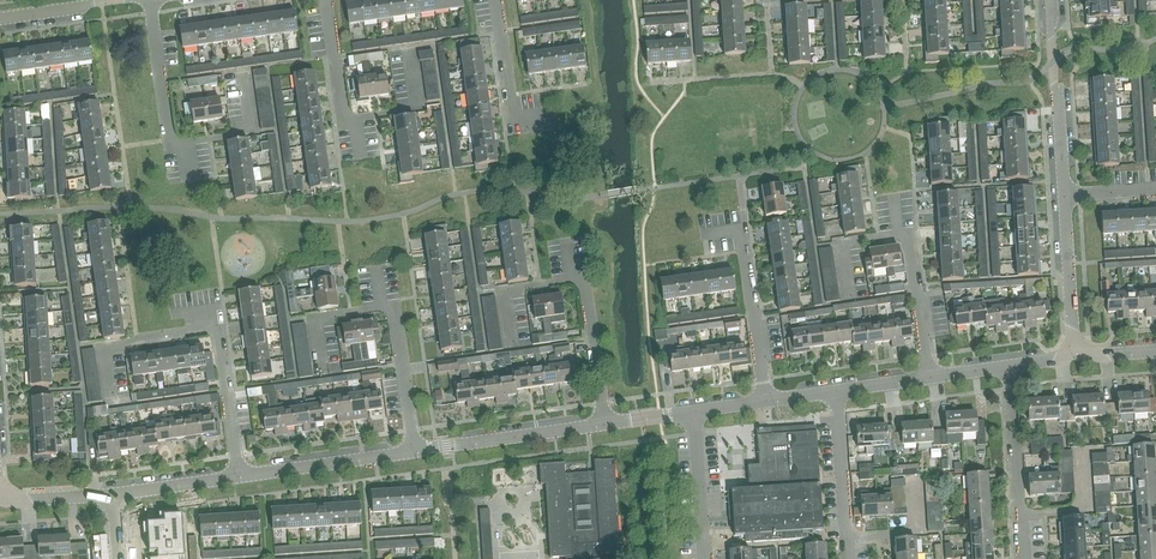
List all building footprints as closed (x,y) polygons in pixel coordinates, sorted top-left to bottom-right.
[(375,0),(361,2),(364,23),(378,21),(375,0)] [(375,0),(378,21),(393,19),(390,0),(376,0),(375,0)] [(393,19),(407,17),(405,0),(390,0),(393,19)] [(421,15),(419,0),(405,0),(407,17),(415,16),(416,19),(421,18),(421,15)] [(421,15),(436,13),(434,0),(419,0),(421,15)] [(436,13),(450,11),(449,0),(434,0),(436,13)] [(450,11),(465,9),(463,0),(449,0),(450,11)] [(701,8),(700,0),(692,0),(693,9),(701,8)] [(722,12),(743,11),(742,0),(721,0),(722,12)] [(925,13),(945,12),(945,0),(924,0),(925,13)] [(1001,2),(993,3),(994,9),(1001,8),(1021,7),(1020,0),(1001,0),(1001,2)] [(861,2),(862,17),(882,16),(881,1),(861,2)] [(963,10),(970,10),(970,1),(962,1),(963,10)] [(1146,1),(1138,1),(1139,10),(1147,10),(1146,1)] [(364,23),(361,2),(346,4),(349,25),(364,23)] [(836,13),(844,13),(844,3),(836,4),(836,13)] [(1110,3),(1089,4),(1087,4),(1088,25),(1087,26),(1101,25),(1100,25),(1099,18),(1111,17),(1110,3)] [(673,5),(674,13),(683,12),(682,4),(673,5)] [(659,6),(659,13),(668,13),(668,5),(659,6)] [(654,14),(654,6),(644,7),(645,14),(654,14)] [(786,7),(787,22),(807,21),(806,6),(786,7)] [(1001,8),(1002,23),(1022,21),(1021,7),(1001,8)] [(1134,7),(1126,7),(1127,16),(1134,16),(1134,7)] [(983,9),(975,10),(976,19),(984,19),(983,9)] [(574,18),(573,10),(564,11),(565,19),(574,18)] [(823,10),(824,19),(832,19),(831,10),(823,10)] [(722,12),(723,27),(744,25),(743,11),(722,12)] [(295,12),(281,14),(284,34),(298,32),(295,12)] [(559,20),(558,12),(549,13),(550,21),(559,20)] [(925,13),(926,27),(946,26),(945,12),(925,13)] [(281,14),(266,16),(269,37),(284,34),(281,14)] [(545,22),(544,14),(535,15),(536,23),(545,22)] [(694,23),(702,23),(701,14),(693,14),(694,23)] [(964,25),(971,24),(971,15),(963,16),(964,25)] [(266,16),(252,18),(255,39),(269,37),(266,16)] [(530,16),(520,18),(521,25),(531,24),(530,16)] [(679,17),(679,25),(689,24),(688,16),(679,17)] [(862,17),(863,32),(883,30),(882,16),(862,17)] [(665,18),(665,26),(674,25),(674,17),(665,18)] [(252,18),(238,20),(241,41),(255,39),(252,18)] [(650,19),(651,27),(660,26),(659,18),(650,19)] [(845,18),(837,19),(837,28),(845,27),(845,18)] [(238,20),(223,22),(226,43),(241,41),(238,20)] [(787,22),(788,36),(808,35),(807,21),(787,22)] [(1022,21),(1002,23),(1003,32),(995,32),(996,38),(1003,37),(1023,36),(1022,21)] [(223,22),(209,24),(212,45),(226,43),(223,22)] [(571,23),(572,31),(581,30),(579,22),(571,23)] [(209,24),(194,26),(197,47),(212,45),(209,24)] [(557,25),(558,33),(567,32),(566,24),(557,25)] [(832,24),(824,25),(825,34),(833,34),(832,24)] [(984,24),(976,24),(977,34),(985,33),(984,24)] [(723,27),(724,41),(745,40),(744,25),(723,27)] [(197,47),(194,26),(180,28),(183,49),(197,47)] [(542,27),(543,35),(552,34),(551,26),(542,27)] [(926,27),(927,42),(947,41),(946,26),(926,27)] [(463,36),(462,28),(453,30),(454,37),(463,36)] [(527,29),(528,37),(538,36),(536,28),(527,29)] [(695,38),(702,37),(702,28),(694,29),(695,38)] [(449,38),(448,30),(439,32),(440,39),(449,38)] [(863,32),(863,46),(884,45),(883,30),(863,32)] [(965,39),(972,39),(972,36),(972,30),(964,30),(965,39)] [(434,40),(433,32),(424,34),(425,41),(434,40)] [(838,42),(846,42),(845,33),(838,33),(838,42)] [(420,42),(419,34),(410,36),(411,44),(420,42)] [(788,36),(789,51),(809,50),(808,35),(788,36)] [(972,39),(965,39),(965,45),(968,45),(975,44),(975,36),(972,36),(972,39)] [(977,36),(975,36),(975,44),(982,44),(985,44),(985,38),(977,38),(977,36)] [(1023,36),(1003,37),(1004,44),(1001,44),(1002,58),(1001,58),(1001,59),(1015,58),(1015,57),(1014,57),(1014,51),(1024,50),(1023,36)] [(405,44),(404,37),(395,38),(396,46),(405,44)] [(391,46),(390,39),(381,40),(382,48),(391,46)] [(833,39),(825,39),(826,49),(834,48),(833,39)] [(745,40),(724,41),(725,56),(746,54),(745,40)] [(91,41),(77,43),(80,63),(94,61),(91,41)] [(377,48),(376,41),(366,42),(368,50),(377,48)] [(947,41),(927,42),(928,49),(926,49),(927,63),(925,63),(925,64),(939,63),(939,62),(938,62),(938,56),(948,55),(947,41)] [(690,42),(675,43),(677,63),(691,62),(690,42)] [(77,43),(62,45),(65,65),(80,63),(77,43)] [(362,50),(361,43),(352,44),(353,52),(362,50)] [(662,64),(661,43),(647,44),(648,65),(662,64)] [(675,43),(661,43),(662,64),(677,63),(675,43)] [(695,52),(703,52),(703,43),(695,43),(695,52)] [(983,52),(982,44),(975,44),(968,45),(969,53),(983,52)] [(62,45),(48,47),(50,67),(65,65),(62,45)] [(884,45),(863,46),(864,61),(885,59),(884,45)] [(48,47),(33,49),(36,69),(50,67),(48,47)] [(572,69),(586,67),(583,47),(569,49),(572,69)] [(846,47),(838,48),(839,57),(847,57),(846,47)] [(463,65),(483,62),(481,48),(461,51),(463,65)] [(33,49),(19,51),(21,71),(36,69),(33,49)] [(554,51),(558,71),(572,69),(569,49),(554,51)] [(814,49),(809,50),(789,51),(790,66),(810,64),(809,55),(814,55),(814,49)] [(21,71),(19,51),(12,52),(12,50),(5,51),(5,53),(4,54),(7,73),(21,71)] [(422,61),(435,60),(434,51),(419,53),(420,62),(422,61)] [(540,53),(543,73),(558,71),(554,51),(540,53)] [(297,60),(296,52),(286,53),(288,61),(297,60)] [(375,61),(384,60),(383,52),(374,54),(375,61)] [(439,63),(447,62),(446,53),(438,54),(439,63)] [(526,56),(529,76),(543,73),(540,53),(526,56)] [(834,53),(826,54),(827,62),(834,62),(834,53)] [(272,56),(273,63),(282,62),(281,54),(272,56)] [(371,77),(369,62),(368,54),(354,57),(355,64),(362,63),(364,79),(357,79),(359,92),(356,92),(358,103),(369,102),(369,99),(375,98),(372,77),(371,77)] [(258,58),(259,65),(268,64),(267,56),(258,58)] [(243,60),(244,67),(253,66),(252,58),(243,60)] [(229,62),(230,70),(239,68),(238,60),(229,62)] [(423,68),(436,67),(435,60),(422,61),(423,68)] [(214,64),(215,72),(225,70),(223,62),(214,64)] [(483,62),(463,65),(465,80),(485,77),(483,62)] [(200,66),(201,74),(210,72),(209,64),(200,66)] [(196,74),(195,66),(186,68),(187,76),(196,74)] [(424,75),(437,73),(436,67),(423,68),(424,75)] [(448,67),(440,68),(441,77),(449,76),(448,67)] [(267,76),(266,69),(253,71),(254,78),(267,76)] [(295,75),(297,89),(317,86),(315,72),(295,75)] [(425,82),(438,80),(437,73),(424,75),(425,82)] [(386,75),(372,77),(375,98),(389,96),(386,75)] [(208,85),(217,84),(216,76),(207,78),(208,85)] [(255,84),(268,82),(267,76),(254,78),(255,84)] [(1144,86),(1152,85),(1151,76),(1143,77),(1144,86)] [(273,88),(281,86),(280,77),(272,78),(273,88)] [(487,91),(485,77),(465,80),(467,94),(487,91)] [(1092,79),(1094,94),(1114,93),(1113,78),(1092,79)] [(197,79),(188,80),(189,88),(198,87),(197,79)] [(426,88),(439,86),(438,80),(425,82),(426,88)] [(256,91),(269,89),(268,82),(255,84),(256,91)] [(450,82),(442,83),(443,92),(451,91),(450,82)] [(1139,91),(1139,82),(1131,83),(1131,92),(1139,91)] [(297,89),(299,104),(319,101),(317,86),(297,89)] [(426,95),(439,93),(439,86),(426,88),(426,95)] [(83,89),(84,96),(93,95),(92,87),(83,89)] [(69,91),(70,98),(79,97),(78,89),(69,91)] [(256,97),(270,95),(269,89),(256,91),(256,97)] [(1152,90),(1144,91),(1145,100),(1153,100),(1152,90)] [(54,93),(55,100),(64,99),(63,91),(54,93)] [(487,91),(467,94),(469,108),(489,105),(487,91)] [(282,92),(274,93),(275,102),(283,101),(282,92)] [(40,95),(41,102),(50,101),(49,93),(40,95)] [(427,102),(440,100),(439,93),(426,95),(427,102)] [(1094,94),(1095,109),(1115,107),(1114,93),(1094,94)] [(257,104),(271,102),(270,95),(256,97),(257,104)] [(25,97),(26,104),(35,103),(34,96),(25,97)] [(452,96),(444,97),(445,106),(453,105),(452,96)] [(1140,97),(1132,97),(1132,99),(1132,106),(1140,106),(1140,97)] [(21,105),(20,98),(10,99),(11,106),(21,105)] [(220,99),(205,101),(208,121),(223,119),(220,99)] [(208,121),(205,101),(191,103),(194,123),(208,121)] [(299,104),(301,118),(321,115),(319,101),(299,104)] [(73,115),(74,120),(80,119),(101,116),(99,102),(78,105),(80,114),(73,115)] [(258,110),(272,108),(271,102),(257,104),(258,110)] [(489,105),(469,108),(471,123),(491,120),(489,105)] [(1153,105),(1145,105),(1146,115),(1154,114),(1153,105)] [(284,106),(276,107),(277,116),(285,115),(284,106)] [(1095,109),(1096,123),(1116,122),(1115,107),(1095,109)] [(259,117),(273,115),(272,108),(258,110),(259,117)] [(54,119),(62,118),(62,109),(54,110),(54,119)] [(778,109),(761,109),(762,128),(779,127),(778,109)] [(454,110),(446,111),(447,121),(456,119),(454,110)] [(4,112),(5,126),(26,125),(25,111),(4,112)] [(1141,111),(1133,112),(1133,121),(1141,120),(1141,111)] [(1027,114),(1027,113),(1013,114),(1013,115),(1014,115),(1014,121),(1003,122),(1004,130),(997,130),(997,137),(1004,137),(1025,135),(1025,128),(1026,128),(1025,114),(1027,114)] [(42,125),(50,125),(50,115),(42,116),(42,125)] [(260,123),(274,121),(273,115),(259,117),(260,123)] [(301,118),(303,132),(323,130),(321,115),(301,118)] [(80,119),(83,134),(103,130),(101,116),(80,119)] [(415,116),(394,119),(396,133),(417,131),(422,130),(421,121),(416,121),(415,116)] [(436,128),(444,127),(442,118),(434,119),(436,128)] [(928,126),(929,141),(949,140),(949,133),(950,133),(950,119),(951,119),(951,118),(937,119),(938,119),(938,126),(928,126)] [(1154,119),(1146,120),(1147,129),(1155,129),(1154,119)] [(286,120),(278,121),(279,131),(287,129),(286,120)] [(493,134),(491,120),(471,123),(473,137),(493,134)] [(261,130),(275,128),(274,121),(260,123),(261,130)] [(1096,123),(1097,138),(1117,136),(1116,122),(1096,123)] [(979,133),(986,133),(986,123),(978,124),(979,133)] [(63,124),(55,124),(55,133),(63,133),(63,124)] [(5,126),(6,141),(27,140),(26,125),(5,126)] [(456,125),(448,126),(450,135),(458,134),(456,125)] [(1142,126),(1134,126),(1134,136),(1142,135),(1142,126)] [(966,139),(974,139),(974,129),(965,130),(966,139)] [(50,130),(43,130),(43,139),(51,139),(50,130)] [(83,134),(85,148),(105,145),(103,130),(83,134)] [(303,132),(305,147),(325,144),(323,130),(303,132)] [(417,131),(396,133),(398,148),(419,145),(417,131)] [(444,132),(436,133),(438,142),(446,141),(444,132)] [(474,145),(469,145),(470,152),(475,151),(495,149),(493,134),(473,137),(474,145)] [(1155,134),(1147,134),(1148,144),(1155,143),(1155,134)] [(288,135),(280,136),(281,145),(289,144),(288,135)] [(1026,150),(1025,135),(1004,137),(1005,151),(1026,150)] [(1097,138),(1098,153),(1120,151),(1117,136),(1097,138)] [(64,138),(56,139),(56,148),(64,147),(64,138)] [(980,147),(987,147),(987,138),(979,138),(980,147)] [(227,142),(229,157),(250,154),(248,139),(227,142)] [(458,139),(450,140),(452,149),(460,148),(458,139)] [(6,141),(7,156),(28,154),(27,140),(6,141)] [(949,140),(929,141),(930,156),(950,155),(949,140)] [(1143,140),(1135,141),(1135,150),(1143,150),(1143,140)] [(268,142),(270,151),(277,150),(276,141),(268,142)] [(51,144),(43,145),(44,154),(52,153),(51,144)] [(305,147),(307,161),(327,158),(325,144),(305,147)] [(975,144),(966,145),(967,154),(975,153),(975,144)] [(85,148),(87,162),(108,159),(105,145),(85,148)] [(421,159),(419,145),(398,148),(400,162),(421,159)] [(447,147),(439,148),(440,157),(448,156),(447,147)] [(1148,149),(1148,158),(1155,158),(1155,150),(1155,148),(1148,149)] [(290,149),(282,150),(283,159),(291,158),(290,149)] [(497,163),(495,149),(475,151),(476,159),(474,159),(475,172),(474,172),(474,173),(488,171),(488,170),(487,171),(486,164),(497,163)] [(1026,150),(1005,151),(1006,166),(1027,164),(1026,150)] [(1120,151),(1098,153),(1099,167),(1121,166),(1120,151)] [(64,152),(57,153),(57,162),(65,162),(64,152)] [(980,162),(988,162),(988,152),(980,153),(980,162)] [(460,153),(452,155),(454,164),(462,163),(460,153)] [(7,156),(8,170),(29,169),(28,154),(7,156)] [(229,157),(231,171),(252,168),(250,154),(229,157)] [(931,171),(951,169),(950,155),(930,156),(931,171)] [(1144,155),(1136,155),(1136,164),(1140,164),(1144,163),(1144,155)] [(278,156),(270,157),(272,166),(279,165),(278,156)] [(52,158),(44,159),(45,168),(53,168),(52,158)] [(307,161),(309,176),(329,173),(327,158),(307,161)] [(87,162),(89,177),(110,174),(108,159),(87,162)] [(421,159),(400,162),(401,169),(399,169),(401,183),(400,183),(400,184),(414,182),(413,182),(412,182),(411,175),(423,174),(421,159)] [(976,159),(967,159),(968,168),(976,168),(976,159)] [(449,161),(441,162),(442,171),(450,169),(449,161)] [(292,163),(284,164),(285,174),(293,172),(292,163)] [(1007,173),(999,174),(1000,181),(1028,179),(1027,164),(1006,166),(1007,173)] [(65,167),(58,167),(58,176),(66,176),(65,167)] [(839,191),(859,189),(858,182),(860,182),(858,168),(860,167),(859,167),(846,169),(847,169),(848,175),(837,177),(838,185),(831,186),(832,192),(839,191)] [(989,176),(989,167),(981,167),(981,177),(989,176)] [(231,171),(233,186),(254,183),(252,168),(231,171)] [(8,170),(9,185),(30,184),(29,169),(8,170)] [(951,169),(931,171),(932,185),(952,184),(951,169)] [(280,170),(272,171),(274,180),(281,179),(280,170)] [(53,173),(45,173),(46,182),(54,182),(53,173)] [(329,173),(309,176),(311,190),(331,187),(329,173)] [(976,173),(968,174),(969,182),(977,182),(976,173)] [(110,174),(89,177),(92,191),(112,188),(110,174)] [(294,178),(286,179),(288,188),(295,187),(294,178)] [(810,190),(818,189),(817,180),(809,181),(810,190)] [(66,181),(58,182),(59,191),(67,190),(66,181)] [(806,191),(804,182),(796,183),(798,192),(806,191)] [(254,183),(233,186),(236,200),(256,197),(254,183)] [(30,184),(9,185),(7,185),(7,200),(13,200),(30,198),(30,184)] [(282,184),(274,185),(276,194),(283,193),(282,184)] [(762,188),(764,202),(785,200),(783,185),(762,188)] [(54,188),(46,188),(47,197),(55,197),(54,188)] [(1033,188),(1012,190),(1013,204),(1034,203),(1033,188)] [(839,191),(841,206),(861,203),(859,189),(839,191)] [(988,201),(995,200),(995,191),(987,191),(988,201)] [(958,208),(958,193),(937,194),(938,209),(958,208)] [(813,204),(820,203),(819,194),(811,195),(813,204)] [(983,197),(975,197),(976,207),(983,206),(983,197)] [(785,200),(764,202),(766,217),(787,214),(785,200)] [(799,203),(801,212),(808,211),(807,202),(799,203)] [(841,206),(843,221),(863,218),(861,203),(841,206)] [(1034,203),(1013,204),(1014,219),(1034,217),(1034,203)] [(989,215),(996,214),(996,205),(988,206),(989,215)] [(959,222),(958,208),(938,209),(939,223),(959,222)] [(815,219),(822,218),(821,209),(813,210),(815,219)] [(1147,232),(1154,232),(1154,238),(1155,238),(1155,211),(1145,212),(1147,232)] [(984,212),(976,212),(977,221),(984,221),(984,212)] [(1145,212),(1131,213),(1132,233),(1147,232),(1145,212)] [(1131,213),(1117,214),(1118,234),(1132,233),(1131,213)] [(1118,234),(1117,214),(1102,215),(1104,235),(1118,234)] [(1034,217),(1014,219),(1015,233),(1035,232),(1034,217)] [(863,218),(843,221),(845,235),(865,232),(863,218)] [(990,229),(997,229),(997,220),(989,220),(990,229)] [(110,236),(108,221),(88,224),(90,233),(83,234),(84,239),(90,239),(110,236)] [(768,225),(770,240),(790,237),(788,222),(768,225)] [(960,237),(959,222),(939,223),(940,238),(960,237)] [(500,225),(502,240),(522,237),(520,223),(500,225)] [(817,234),(824,232),(823,223),(815,224),(817,234)] [(424,236),(426,250),(447,247),(446,239),(447,239),(445,226),(446,226),(446,225),(432,227),(432,228),(433,228),(434,234),(424,236)] [(803,226),(804,235),(812,234),(811,225),(803,226)] [(13,242),(33,241),(32,226),(16,227),(10,227),(11,242),(13,242)] [(985,226),(977,227),(977,236),(985,235),(985,226)] [(65,237),(73,236),(72,227),(64,228),(65,237)] [(474,239),(481,238),(480,228),(472,229),(474,239)] [(53,241),(61,239),(60,230),(52,231),(53,241)] [(1035,232),(1015,233),(1016,248),(1036,247),(1035,232)] [(990,244),(998,244),(998,234),(990,235),(990,244)] [(462,245),(469,244),(468,235),(460,236),(462,245)] [(90,239),(92,253),(112,250),(110,236),(90,239)] [(841,236),(829,239),(831,246),(843,243),(841,236)] [(502,240),(504,255),(524,252),(522,237),(502,240)] [(770,240),(772,254),(792,251),(790,237),(770,240)] [(960,237),(940,238),(941,252),(961,251),(960,237)] [(813,239),(805,240),(806,249),(814,248),(813,239)] [(13,242),(14,256),(34,255),(33,241),(13,242)] [(74,241),(66,242),(67,251),(75,250),(74,241)] [(985,241),(978,241),(978,250),(986,250),(985,241)] [(476,253),(483,252),(482,243),(474,244),(476,253)] [(62,245),(54,246),(55,255),(63,254),(62,245)] [(426,250),(428,264),(449,261),(447,247),(426,250)] [(899,247),(884,249),(887,270),(888,278),(895,277),(894,269),(905,267),(903,254),(900,254),(899,247)] [(1036,247),(1016,248),(1017,262),(1037,261),(1036,247)] [(833,255),(832,248),(819,250),(820,257),(833,255)] [(470,249),(462,250),(464,259),(471,258),(470,249)] [(887,270),(884,249),(869,251),(870,256),(864,257),(867,277),(875,276),(874,271),(887,270)] [(991,259),(999,258),(999,249),(991,249),(991,259)] [(1134,250),(1134,258),(1143,257),(1143,249),(1134,250)] [(1148,257),(1155,256),(1155,249),(1148,249),(1148,257)] [(92,253),(95,267),(114,264),(112,250),(92,253)] [(1119,251),(1120,259),(1129,258),(1128,250),(1119,251)] [(772,254),(774,269),(794,266),(792,251),(772,254)] [(961,251),(941,252),(942,267),(962,266),(961,251)] [(1104,252),(1104,258),(1105,260),(1114,259),(1114,251),(1104,252)] [(504,255),(506,269),(526,266),(524,252),(504,255)] [(815,253),(807,255),(808,264),(816,263),(815,253)] [(14,256),(15,271),(35,270),(34,255),(14,256)] [(76,255),(68,256),(69,265),(77,264),(76,255)] [(820,263),(834,261),(833,255),(820,257),(820,263)] [(986,255),(979,256),(979,265),(987,265),(986,255)] [(478,268),(486,267),(484,257),(476,259),(478,268)] [(64,259),(56,260),(57,269),(65,268),(64,259)] [(428,264),(431,279),(451,276),(449,261),(428,264)] [(821,270),(835,268),(834,261),(820,263),(821,270)] [(1037,261),(1017,262),(1018,277),(1038,276),(1037,261)] [(472,263),(465,265),(466,274),(474,273),(472,263)] [(992,273),(1000,273),(1000,263),(992,264),(992,273)] [(95,267),(97,282),(116,279),(114,264),(95,267)] [(310,269),(312,278),(330,275),(329,266),(310,269)] [(526,266),(506,269),(508,284),(528,281),(526,266)] [(774,269),(776,283),(796,280),(794,266),(774,269)] [(962,266),(942,267),(943,282),(963,280),(962,266)] [(810,278),(818,277),(817,268),(809,269),(810,278)] [(822,276),(836,274),(835,268),(821,270),(822,276)] [(35,270),(15,271),(16,285),(36,284),(35,270)] [(78,270),(70,271),(72,280),(79,279),(78,270)] [(733,270),(718,273),(721,293),(736,291),(733,270)] [(987,270),(980,270),(980,278),(988,278),(987,270)] [(486,272),(479,273),(480,282),(488,281),(486,272)] [(66,273),(58,274),(59,283),(67,282),(66,273)] [(718,273),(704,275),(707,295),(721,293),(718,273)] [(823,283),(837,281),(836,274),(822,276),(823,283)] [(704,275),(689,277),(692,297),(707,295),(704,275)] [(431,279),(433,293),(453,290),(451,276),(431,279)] [(689,277),(675,279),(678,300),(692,297),(689,277)] [(474,278),(467,279),(468,288),(476,287),(474,278)] [(97,282),(99,296),(118,293),(116,279),(97,282)] [(313,282),(314,289),(295,292),(294,284),(287,285),(289,300),(315,296),(336,293),(334,279),(313,282)] [(678,300),(675,279),(660,281),(663,302),(678,300)] [(1025,288),(1032,288),(1040,287),(1040,279),(1025,280),(1025,285),(1025,286),(1025,288)] [(776,283),(778,298),(798,295),(796,280),(776,283)] [(824,289),(838,287),(837,281),(823,283),(824,289)] [(811,284),(813,293),(820,292),(819,282),(811,284)] [(890,294),(889,286),(883,287),(881,283),(877,284),(876,288),(875,288),(876,296),(890,294)] [(80,284),(72,285),(74,294),(81,293),(80,284)] [(889,286),(890,294),(904,292),(903,284),(889,286)] [(951,285),(944,286),(944,293),(952,293),(952,290),(966,289),(966,284),(951,285)] [(1115,287),(1116,295),(1107,295),(1108,313),(1117,313),(1118,320),(1123,320),(1122,294),(1121,294),(1121,286),(1115,287)] [(825,296),(839,294),(838,287),(824,289),(825,296)] [(1032,288),(1025,288),(1026,294),(1031,328),(1037,327),(1036,321),(1045,319),(1042,301),(1034,302),(1032,288)] [(259,289),(239,292),(241,307),(261,304),(259,289)] [(433,293),(435,308),(455,305),(453,290),(433,293)] [(276,301),(284,300),(283,291),(275,292),(276,301)] [(476,292),(469,294),(470,303),(478,302),(476,292)] [(1151,292),(1136,293),(1138,312),(1146,311),(1147,318),(1152,318),(1151,292)] [(99,296),(101,310),(120,307),(118,293),(99,296)] [(336,293),(315,296),(317,311),(338,308),(336,293)] [(1136,293),(1122,294),(1123,320),(1129,319),(1129,312),(1138,312),(1136,293)] [(826,303),(840,301),(839,294),(825,296),(826,303)] [(1021,304),(1013,305),(1016,324),(1017,324),(1019,326),(1022,325),(1023,323),(1025,322),(1025,329),(1031,328),(1026,294),(1020,295),(1021,304)] [(562,295),(547,297),(551,324),(566,322),(562,295)] [(798,295),(778,298),(780,312),(800,309),(798,295)] [(496,304),(495,296),(481,298),(482,306),(496,304)] [(906,296),(892,298),(893,305),(907,303),(906,296)] [(551,324),(547,297),(532,300),(536,320),(543,319),(546,335),(532,337),(534,345),(554,342),(553,334),(551,324)] [(821,297),(813,298),(815,307),(822,305),(821,297)] [(974,297),(967,298),(971,325),(977,324),(977,328),(986,327),(983,302),(982,299),(974,300),(974,297)] [(25,300),(26,314),(46,313),(45,298),(25,300)] [(82,298),(74,299),(76,309),(83,307),(82,298)] [(962,299),(963,308),(954,309),(957,327),(971,325),(967,298),(962,299)] [(1013,305),(1005,307),(1004,299),(998,300),(1003,332),(1008,331),(1008,325),(1009,325),(1010,327),(1014,326),(1015,324),(1016,324),(1013,305)] [(998,300),(983,302),(986,327),(986,328),(988,328),(989,330),(994,330),(995,327),(996,327),(997,333),(1003,332),(998,300)] [(70,302),(62,303),(63,312),(71,311),(70,302)] [(261,304),(241,307),(243,321),(263,318),(261,304)] [(289,305),(291,314),(298,313),(297,304),(289,305)] [(483,312),(497,310),(496,304),(482,306),(483,312)] [(285,305),(277,307),(278,316),(286,315),(285,305)] [(435,308),(437,322),(458,319),(455,305),(435,308)] [(101,310),(103,325),(123,322),(120,307),(101,310)] [(479,307),(471,308),(472,317),(480,316),(479,307)] [(723,310),(725,318),(734,316),(733,308),(723,310)] [(484,319),(498,317),(497,310),(483,312),(484,319)] [(709,312),(710,320),(719,318),(718,311),(709,312)] [(26,314),(27,329),(47,327),(46,313),(26,314)] [(84,313),(76,314),(78,323),(85,322),(84,313)] [(695,314),(696,322),(705,320),(704,313),(695,314)] [(680,316),(681,324),(690,322),(689,315),(680,316)] [(72,316),(64,317),(65,326),(73,325),(72,316)] [(909,320),(900,322),(900,316),(893,317),(894,322),(895,322),(898,347),(904,346),(904,340),(906,342),(910,341),(911,339),(912,338),(909,320)] [(485,325),(499,323),(498,317),(484,319),(485,325)] [(676,324),(675,317),(666,318),(667,326),(676,324)] [(245,335),(265,332),(263,318),(243,321),(245,335)] [(377,322),(377,321),(376,320),(375,319),(373,318),(362,320),(362,323),(356,324),(363,369),(378,367),(377,359),(369,361),(367,344),(375,343),(373,331),(379,330),(377,322)] [(437,322),(439,337),(460,334),(458,319),(437,322)] [(287,320),(279,321),(280,330),(288,329),(287,320)] [(739,320),(725,322),(726,327),(725,327),(726,330),(741,327),(739,320)] [(880,324),(872,326),(871,320),(865,321),(869,351),(875,350),(874,344),(883,343),(880,324)] [(481,321),(473,323),(474,332),(482,330),(481,321)] [(859,322),(860,327),(852,328),(851,329),(853,342),(854,347),(863,346),(864,352),(869,351),(865,321),(859,322)] [(123,322),(103,325),(105,339),(125,336),(123,322)] [(809,348),(807,330),(807,329),(806,322),(799,323),(800,330),(792,332),(793,338),(788,339),(790,353),(793,354),(802,353),(804,351),(804,349),(809,348)] [(894,322),(880,324),(883,343),(892,342),(893,348),(898,347),(895,322),(894,322)] [(305,323),(292,325),(293,332),(306,330),(305,323)] [(486,332),(500,330),(499,323),(485,325),(486,332)] [(839,344),(853,342),(851,329),(852,328),(851,323),(836,325),(839,344)] [(340,328),(338,331),(339,341),(343,340),(344,347),(352,346),(355,362),(342,364),(343,372),(363,369),(356,324),(342,326),(343,328),(340,328)] [(824,346),(839,344),(836,325),(821,327),(824,346)] [(27,329),(28,343),(48,342),(47,327),(27,329)] [(86,327),(78,328),(80,337),(87,336),(86,327)] [(809,348),(824,346),(821,327),(807,329),(807,330),(809,348)] [(74,330),(66,332),(67,340),(74,340),(75,340),(74,330)] [(306,330),(293,332),(294,338),(307,336),(306,330)] [(487,338),(501,336),(500,330),(486,332),(487,338)] [(265,332),(245,335),(247,350),(267,347),(265,332)] [(567,332),(553,334),(554,342),(568,340),(567,332)] [(289,334),(281,335),(282,344),(290,343),(289,334)] [(460,334),(439,337),(441,351),(462,348),(460,334)] [(307,336),(294,338),(295,345),(308,343),(307,336)] [(483,336),(475,337),(476,346),(484,345),(483,336)] [(488,345),(502,343),(501,336),(487,338),(488,345)] [(28,343),(29,358),(50,356),(48,342),(28,343)] [(308,343),(295,345),(296,351),(309,349),(308,343)] [(489,352),(503,350),(502,343),(488,345),(489,352)] [(555,352),(555,354),(562,353),(570,352),(569,344),(554,346),(555,352)] [(743,344),(729,346),(731,364),(737,363),(737,365),(739,367),(749,365),(751,363),(749,350),(744,350),(743,344)] [(76,345),(68,346),(69,355),(74,354),(77,354),(76,345)] [(203,346),(189,348),(192,369),(200,368),(201,373),(214,371),(212,353),(204,354),(203,346)] [(729,346),(714,348),(716,366),(731,364),(729,346)] [(267,347),(247,350),(249,364),(269,361),(267,347)] [(684,348),(684,347),(677,348),(678,353),(670,355),(666,355),(664,358),(666,368),(668,370),(672,369),(672,373),(687,371),(684,348)] [(687,371),(702,369),(699,350),(690,352),(689,347),(684,348),(687,371)] [(192,369),(189,348),(174,350),(177,371),(178,376),(192,374),(191,369),(192,369)] [(714,348),(699,350),(702,369),(716,366),(714,348)] [(95,356),(95,349),(82,350),(83,357),(95,356)] [(291,349),(283,350),(284,359),(292,358),(291,349)] [(309,349),(296,351),(297,358),(310,356),(309,349)] [(174,350),(160,352),(163,373),(177,371),(174,350)] [(145,354),(148,375),(156,374),(157,383),(164,382),(163,373),(160,352),(145,354)] [(510,353),(495,355),(496,360),(504,359),(505,366),(511,365),(510,358),(511,358),(510,353)] [(563,365),(562,353),(555,354),(555,356),(556,356),(560,384),(574,382),(572,363),(563,365)] [(148,375),(145,354),(131,356),(135,386),(144,385),(143,376),(148,375)] [(29,358),(30,372),(51,370),(50,356),(29,358)] [(310,356),(297,358),(298,364),(311,362),(310,356)] [(549,357),(551,366),(543,368),(545,386),(560,384),(556,356),(555,356),(549,357)] [(75,369),(79,368),(78,359),(70,360),(71,369),(75,369)] [(467,359),(438,363),(439,373),(458,370),(458,366),(468,365),(467,359)] [(271,375),(269,361),(249,364),(251,378),(271,375)] [(311,362),(298,364),(298,370),(312,369),(311,362)] [(527,363),(528,370),(531,388),(545,386),(543,368),(535,369),(534,362),(527,363)] [(293,363),(285,364),(286,373),(294,372),(293,363)] [(298,370),(299,377),(313,375),(312,369),(298,370)] [(51,370),(30,372),(31,386),(52,385),(51,370)] [(513,372),(514,376),(516,390),(531,388),(528,370),(513,372)] [(381,379),(380,372),(380,371),(362,374),(363,379),(365,393),(367,411),(382,409),(380,391),(370,392),(368,381),(381,379)] [(471,382),(470,382),(470,378),(469,372),(461,373),(463,383),(456,384),(458,403),(467,401),(468,408),(474,407),(471,382)] [(80,373),(72,374),(73,384),(81,382),(80,373)] [(514,376),(499,378),(503,403),(509,402),(508,396),(517,395),(516,390),(514,376)] [(476,377),(470,378),(470,382),(471,382),(474,407),(480,406),(479,400),(488,399),(485,380),(477,381),(476,377)] [(499,378),(485,380),(488,399),(496,398),(497,404),(503,403),(499,378)] [(195,394),(209,391),(208,383),(193,385),(195,394)] [(193,385),(179,387),(180,396),(195,394),(193,385)] [(268,393),(271,411),(264,412),(266,431),(275,430),(276,436),(281,436),(278,410),(277,404),(275,392),(274,386),(260,388),(261,394),(268,393)] [(179,387),(165,389),(166,398),(180,396),(179,387)] [(260,396),(260,388),(246,389),(246,397),(260,396)] [(165,389),(151,391),(152,400),(166,398),(165,389)] [(151,391),(136,393),(137,402),(152,400),(151,391)] [(365,393),(350,395),(353,420),(368,418),(367,411),(365,393)] [(1148,393),(1133,394),(1135,414),(1149,413),(1148,393)] [(89,403),(101,401),(100,394),(88,396),(89,403)] [(1118,403),(1111,404),(1112,418),(1120,418),(1120,415),(1135,414),(1133,394),(1118,395),(1118,403)] [(338,416),(339,422),(353,420),(350,395),(335,397),(338,416)] [(1104,395),(1088,396),(1089,417),(1105,416),(1105,419),(1112,418),(1111,404),(1104,404),(1104,395)] [(211,403),(210,396),(195,398),(196,403),(196,405),(211,403)] [(1074,406),(1067,407),(1067,421),(1076,421),(1076,418),(1089,417),(1088,396),(1073,397),(1074,406)] [(53,397),(32,398),(33,413),(54,411),(53,397)] [(338,416),(335,397),(321,400),(323,418),(338,416)] [(1043,399),(1045,420),(1060,419),(1060,422),(1067,421),(1067,407),(1059,407),(1058,398),(1043,399)] [(1029,421),(1045,420),(1043,399),(1028,400),(1029,421)] [(75,400),(75,409),(83,409),(82,400),(75,400)] [(321,400),(306,402),(307,406),(311,431),(316,430),(315,424),(324,423),(323,418),(321,400)] [(283,403),(277,404),(278,410),(281,436),(287,435),(286,428),(295,427),(292,408),(284,410),(283,403)] [(107,405),(93,407),(94,417),(110,415),(110,410),(108,410),(107,405)] [(307,406),(292,408),(295,427),(304,425),(305,432),(311,431),(307,406)] [(202,408),(197,408),(199,417),(201,435),(206,435),(206,437),(208,438),(220,436),(221,435),(219,423),(215,424),(213,415),(205,416),(204,409),(202,408)] [(54,411),(33,413),(34,427),(55,426),(54,411)] [(976,412),(961,413),(962,434),(977,433),(978,446),(986,445),(985,420),(977,420),(976,412)] [(947,430),(940,430),(941,445),(949,445),(948,435),(962,434),(961,413),(946,414),(947,430)] [(76,424),(84,423),(83,414),(76,415),(76,424)] [(176,420),(175,414),(168,415),(172,440),(187,437),(184,419),(176,420)] [(154,423),(155,428),(157,442),(172,440),(168,415),(161,416),(162,422),(154,423)] [(184,419),(187,437),(187,441),(195,440),(197,438),(196,436),(201,435),(199,417),(184,419)] [(932,422),(916,423),(918,444),(933,443),(933,446),(941,445),(940,430),(933,431),(932,422)] [(146,423),(140,424),(140,430),(144,455),(150,454),(149,448),(158,446),(157,442),(155,428),(147,429),(146,423)] [(887,425),(882,426),(880,423),(872,423),(872,426),(874,452),(880,452),(879,447),(888,446),(888,449),(896,448),(895,433),(888,434),(887,425)] [(902,433),(895,433),(896,448),(903,448),(903,445),(918,444),(916,423),(901,424),(902,433)] [(55,426),(34,427),(36,442),(56,440),(55,426)] [(858,448),(866,447),(867,456),(873,456),(873,453),(874,452),(872,426),(857,427),(858,448)] [(111,428),(112,434),(116,459),(121,459),(120,452),(129,450),(126,432),(118,433),(117,428),(111,428)] [(77,439),(85,438),(84,429),(76,429),(77,439)] [(140,430),(126,432),(129,450),(137,449),(138,456),(144,455),(140,430)] [(750,490),(732,491),(734,529),(735,533),(735,536),(745,535),(746,543),(813,538),(813,531),(823,530),(816,433),(770,436),(770,433),(758,433),(758,437),(760,466),(748,467),(750,490)] [(116,459),(112,434),(99,436),(100,443),(96,443),(99,458),(110,457),(110,460),(116,459)] [(1136,435),(1137,443),(1150,442),(1150,434),(1136,435)] [(1121,436),(1113,436),(1113,444),(1122,444),(1121,436)] [(1031,441),(1031,448),(1046,447),(1046,439),(1031,441)] [(61,440),(56,440),(36,442),(37,456),(57,455),(57,446),(62,446),(61,440)] [(78,453),(86,453),(85,444),(77,444),(78,453)] [(1133,446),(1134,456),(1127,456),(1127,462),(1134,462),(1155,461),(1154,445),(1133,446)] [(1046,447),(1031,448),(1032,455),(1047,454),(1046,447)] [(1092,455),(1093,464),(1107,463),(1107,454),(1092,455)] [(622,553),(616,460),(594,461),(595,473),(566,475),(565,463),(540,465),(542,484),(546,484),(551,558),(571,557),(571,558),(602,558),(602,555),(622,553)] [(1134,462),(1135,476),(1155,475),(1155,461),(1134,462)] [(874,464),(860,465),(860,472),(874,471),(874,464)] [(1043,475),(1045,494),(1060,493),(1060,486),(1059,479),(1059,474),(1059,473),(1058,467),(1051,467),(1052,475),(1043,475)] [(1093,471),(1094,478),(1110,476),(1109,469),(1093,471)] [(874,471),(860,472),(861,480),(875,479),(874,471)] [(968,474),(969,489),(989,488),(988,473),(968,474)] [(1045,494),(1043,475),(1028,476),(1029,495),(1045,494)] [(1136,492),(1155,490),(1155,484),(1155,475),(1135,476),(1136,492)] [(1094,478),(1094,485),(1110,484),(1110,476),(1094,478)] [(941,488),(941,481),(925,482),(925,489),(941,488)] [(1094,485),(1095,492),(1111,491),(1110,484),(1094,485)] [(892,494),(907,492),(906,485),(892,486),(892,488),(892,494)] [(432,488),(416,489),(418,511),(433,509),(432,488)] [(884,496),(877,496),(879,517),(894,516),(894,514),(893,508),(893,501),(892,495),(892,494),(892,488),(884,489),(884,496)] [(926,496),(942,495),(941,488),(925,489),(926,496)] [(969,489),(969,505),(990,503),(989,488),(969,489)] [(416,489),(402,491),(403,512),(418,511),(416,489)] [(1137,506),(1155,505),(1155,490),(1136,492),(1137,506)] [(402,491),(387,492),(388,513),(403,512),(402,491)] [(1095,492),(1095,500),(1111,499),(1111,491),(1095,492)] [(388,513),(387,492),(372,493),(373,514),(388,513)] [(879,517),(877,496),(869,497),(869,492),(861,492),(863,518),(879,517)] [(893,501),(907,500),(907,492),(892,494),(892,495),(893,501)] [(926,503),(942,502),(942,495),(926,496),(926,503)] [(893,508),(908,507),(907,500),(893,501),(893,508)] [(927,511),(943,510),(942,502),(926,503),(927,511)] [(969,505),(970,519),(991,518),(990,503),(969,505)] [(360,504),(346,505),(347,526),(362,525),(360,504)] [(346,505),(330,506),(332,527),(347,526),(346,505)] [(1138,521),(1155,520),(1155,505),(1137,506),(1138,521)] [(330,506),(316,507),(317,528),(332,527),(330,506)] [(316,507),(301,508),(302,529),(317,528),(316,507)] [(301,508),(286,509),(288,530),(302,529),(301,508)] [(491,523),(490,508),(480,509),(481,524),(491,523)] [(288,530),(286,509),(272,510),(273,531),(288,530)] [(927,518),(943,517),(943,510),(927,511),(927,518)] [(260,514),(245,515),(246,535),(262,534),(260,514)] [(148,524),(148,534),(149,553),(155,553),(158,553),(158,558),(154,558),(180,558),(183,558),(185,558),(182,515),(164,516),(165,523),(160,523),(148,524)] [(245,515),(231,516),(232,536),(246,535),(245,515)] [(231,516),(216,517),(217,537),(232,536),(231,516)] [(217,537),(216,517),(199,518),(201,538),(217,537)] [(928,525),(944,524),(943,517),(927,518),(928,525)] [(1063,524),(1060,524),(1060,534),(1091,532),(1090,525),(1084,525),(1084,517),(1063,519),(1063,524)] [(970,519),(971,535),(992,533),(991,518),(970,519)] [(1139,536),(1155,535),(1155,520),(1138,521),(1139,536)] [(928,532),(944,531),(944,524),(928,525),(928,532)] [(429,535),(428,527),(419,527),(419,535),(429,535)] [(414,536),(414,528),(404,528),(405,536),(414,536)] [(399,536),(399,529),(389,529),(390,537),(399,536)] [(384,537),(384,530),(374,530),(375,538),(384,537)] [(540,537),(540,530),(497,530),(497,546),(513,546),(533,545),(533,537),(540,537)] [(1091,532),(1060,534),(1061,544),(1064,543),(1065,549),(1086,547),(1085,539),(1091,539),(1091,532)] [(992,533),(971,535),(972,543),(966,543),(966,550),(993,548),(992,533)] [(1140,551),(1155,550),(1155,535),(1139,536),(1140,551)] [(55,558),(88,558),(87,544),(70,545),(69,536),(54,537),(55,558)] [(54,537),(38,538),(39,546),(31,547),(32,558),(55,558),(54,537)] [(8,558),(32,558),(31,547),(23,547),(23,538),(7,539),(8,558)] [(7,539),(0,540),(0,558),(8,558),(7,539)] [(425,540),(426,547),(435,547),(434,539),(425,540)] [(896,540),(897,555),(917,554),(916,539),(896,540)] [(410,541),(411,548),(420,548),(419,540),(410,541)] [(396,542),(396,549),(406,549),(405,541),(396,542)] [(358,550),(358,542),(348,543),(349,550),(358,550)] [(381,542),(381,550),(391,550),(390,542),(381,542)] [(343,551),(342,543),(333,544),(333,551),(343,551)] [(328,552),(328,544),(318,545),(319,552),(328,552)] [(807,558),(827,558),(826,544),(806,545),(807,558)] [(313,553),(313,545),(303,546),(304,553),(313,553)] [(299,554),(298,546),(289,546),(290,554),(299,554)] [(284,555),(283,547),(275,547),(275,555),(284,555)] [(1065,549),(1065,558),(1093,558),(1093,555),(1086,556),(1086,547),(1065,549)] [(993,548),(966,550),(967,558),(994,558),(993,548)] [(257,556),(257,549),(247,549),(248,557),(257,556)] [(228,558),(227,550),(218,551),(218,558),(228,558)] [(243,557),(242,550),(233,550),(233,558),(243,557)] [(731,558),(751,558),(751,550),(730,551),(731,558)] [(1140,551),(1140,558),(1155,558),(1155,550),(1140,551)]
